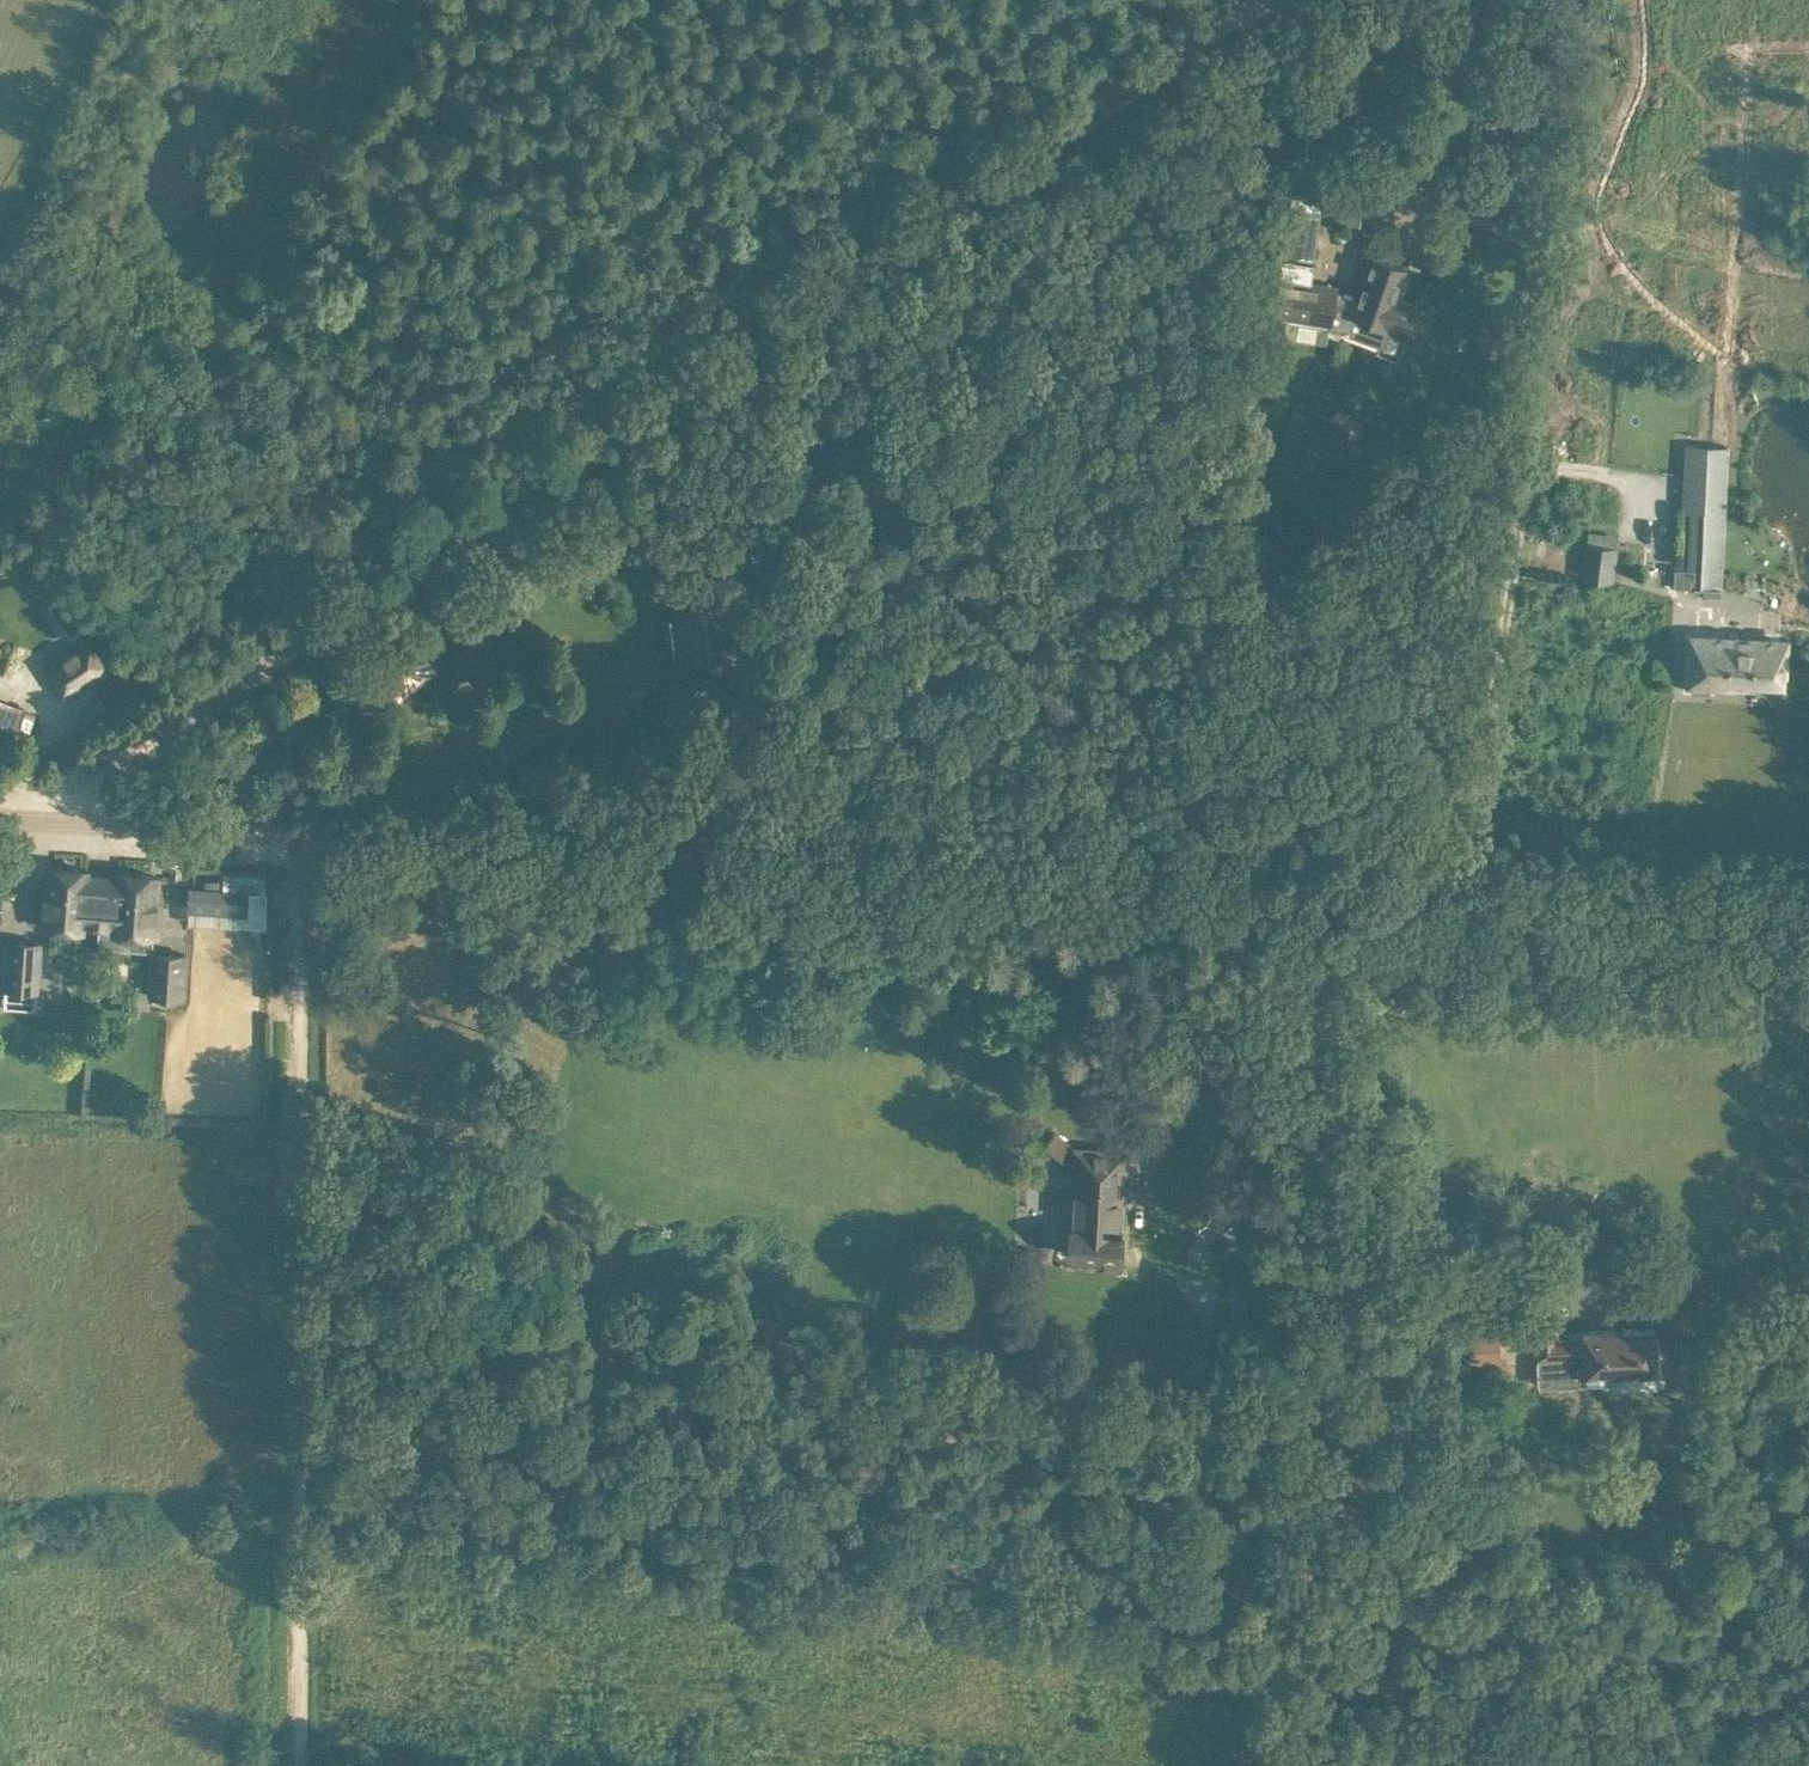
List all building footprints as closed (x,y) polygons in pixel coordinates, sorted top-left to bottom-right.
[(1303,176),(1301,189),(1321,192),(1323,179),(1303,176)] [(1344,185),(1343,220),(1362,221),(1363,185),(1344,185)] [(1321,199),(1291,193),(1282,253),(1312,258),(1321,199)] [(1313,263),(1282,258),(1279,278),(1274,312),(1330,321),(1330,325),(1378,344),(1385,325),(1405,333),(1415,304),(1397,297),(1407,268),(1369,254),(1368,255),(1370,255),(1353,295),(1344,292),(1335,291),(1336,287),(1310,283),(1313,263)] [(1363,445),(1352,442),(1348,454),(1359,458),(1363,445)] [(1674,567),(1673,586),(1722,588),(1729,444),(1684,443),(1681,510),(1689,510),(1686,567),(1674,567)] [(1583,543),(1580,577),(1612,581),(1616,546),(1583,543)] [(55,598),(49,602),(71,634),(87,623),(96,617),(97,616),(90,605),(82,610),(80,612),(77,608),(65,591),(55,598)] [(1783,636),(1765,635),(1731,634),(1693,632),(1691,666),(1709,691),(1710,681),(1729,682),(1729,679),(1781,681),(1782,657),(1783,636)] [(91,638),(45,669),(47,672),(61,693),(63,695),(108,664),(91,638)] [(16,725),(22,704),(0,698),(0,720),(16,725)] [(86,930),(86,926),(98,927),(103,876),(86,875),(86,867),(51,864),(49,893),(42,893),(39,926),(86,930)] [(110,928),(110,930),(156,934),(159,903),(152,902),(155,873),(120,870),(119,877),(103,876),(98,927),(110,928)] [(247,890),(190,887),(188,907),(244,912),(247,890)] [(4,987),(38,989),(41,941),(7,939),(4,987)] [(183,996),(186,953),(152,951),(150,994),(183,996)] [(1056,1132),(1045,1145),(1072,1167),(1072,1186),(1076,1186),(1075,1229),(1070,1229),(1069,1256),(1099,1257),(1099,1265),(1121,1266),(1124,1173),(1125,1149),(1073,1146),(1056,1132)] [(1658,1360),(1658,1351),(1656,1348),(1655,1326),(1534,1333),(1535,1358),(1581,1356),(1582,1373),(1585,1373),(1585,1377),(1609,1375),(1609,1372),(1656,1369),(1656,1361),(1658,1360)]
